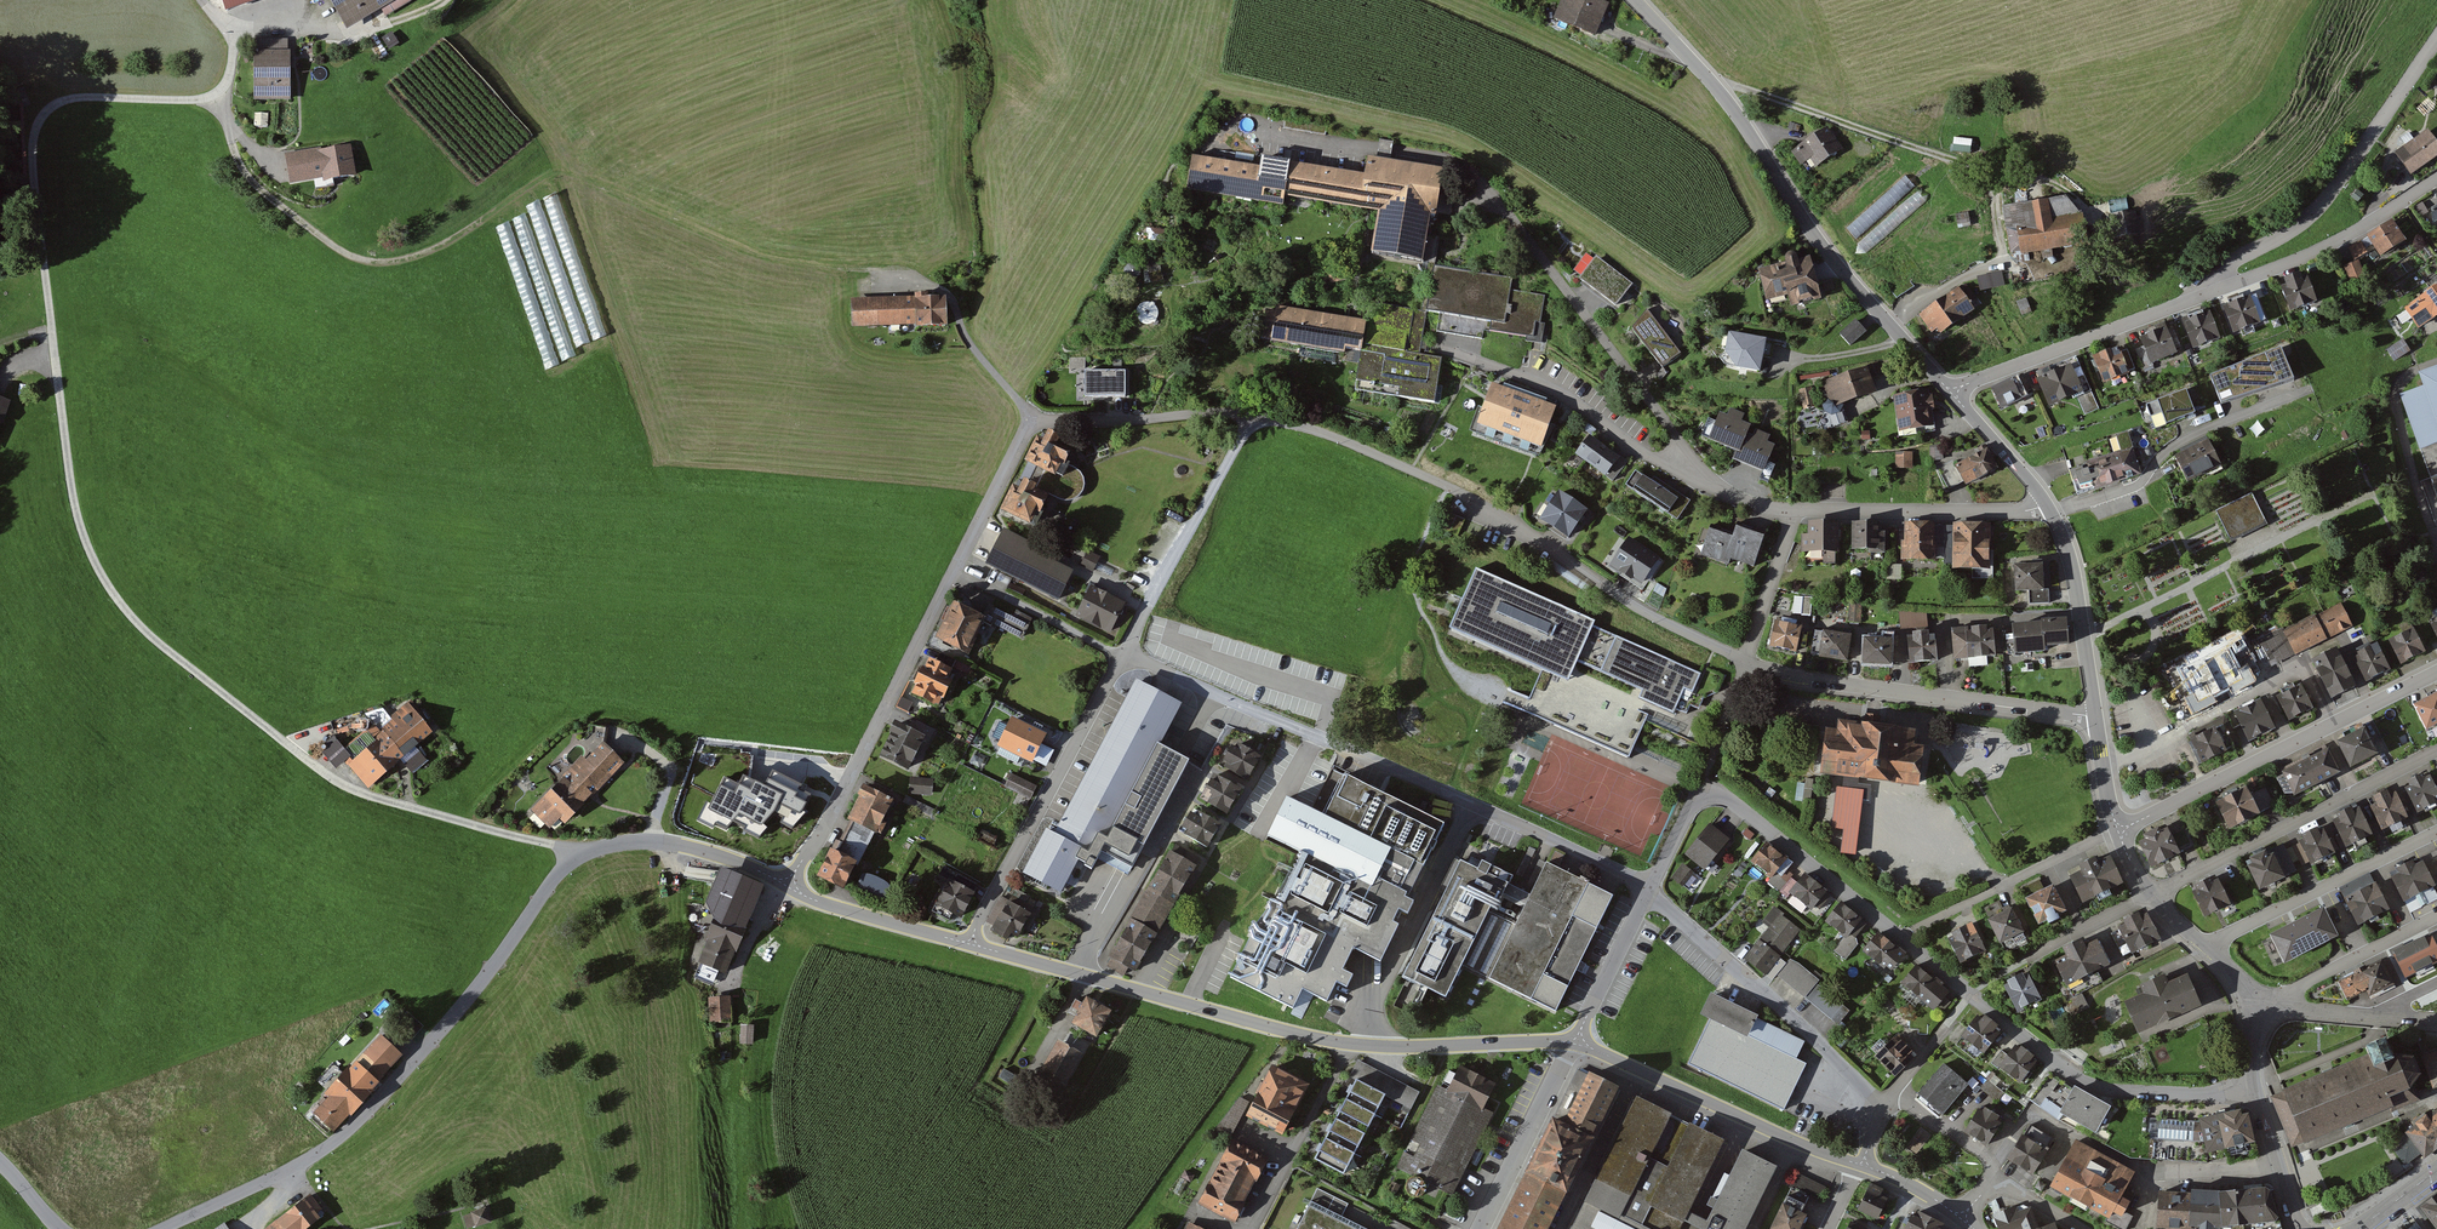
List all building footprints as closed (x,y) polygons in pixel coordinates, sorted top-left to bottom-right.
[(226,9),(252,0),(223,0),(226,9)] [(346,28),(381,7),(386,15),(411,0),(330,0),(346,28)] [(1596,34),(1609,2),(1604,0),(1560,0),(1553,16),(1596,34)] [(254,99),(291,99),(291,95),(290,86),(290,77),(290,67),(290,49),(288,49),(288,44),(288,38),(252,38),(252,49),(254,49),(254,68),(254,77),(254,86),(254,95),(254,99)] [(1765,65),(1783,59),(1779,46),(1761,51),(1765,65)] [(1842,151),(1828,129),(1793,152),(1801,164),(1810,158),(1816,168),(1842,151)] [(2429,133),(2391,158),(2406,181),(2436,160),(2436,144),(2429,133)] [(352,148),(287,156),(290,183),(321,180),(321,184),(355,180),(352,148)] [(1367,154),(1364,172),(1290,160),(1290,158),(1261,153),(1260,164),(1192,153),(1186,188),(1283,204),(1285,194),(1378,209),(1371,249),(1423,258),(1431,212),(1436,213),(1444,166),(1367,154)] [(1848,216),(1857,227),(1918,179),(1909,168),(1848,216)] [(559,187),(547,191),(554,212),(566,209),(559,187)] [(2067,200),(2008,208),(2011,227),(2018,226),(2022,255),(2085,246),(2081,215),(2067,200)] [(515,209),(520,232),(534,229),(529,206),(515,209)] [(503,233),(518,228),(511,211),(497,217),(503,233)] [(1956,214),(1958,228),(1971,226),(1968,211),(1956,214)] [(2408,244),(2393,222),(2348,251),(2355,263),(2375,250),(2382,261),(2408,244)] [(1595,254),(1578,277),(1615,305),(1632,282),(1595,254)] [(1809,259),(1798,262),(1797,260),(1796,257),(1794,257),(1792,256),(1790,257),(1788,258),(1787,260),(1786,261),(1786,263),(1787,265),(1759,272),(1767,304),(1790,298),(1792,307),(1820,300),(1809,259)] [(2367,282),(2360,264),(2346,269),(2354,287),(2367,282)] [(1977,276),(1980,290),(2005,284),(2002,270),(1977,276)] [(1545,292),(1435,273),(1429,313),(1538,332),(1545,292)] [(2251,279),(2253,286),(2269,281),(2267,273),(2251,279)] [(2317,306),(2306,277),(2281,286),(2291,315),(2317,306)] [(1822,282),(1825,291),(1834,288),(1832,279),(1822,282)] [(1937,327),(1940,333),(1975,308),(1970,302),(1976,298),(1965,283),(1960,287),(1959,286),(1919,314),(1931,331),(1937,327)] [(2404,307),(2418,328),(2436,315),(2436,284),(2404,307)] [(2253,297),(2261,315),(2273,310),(2265,292),(2253,297)] [(2223,305),(2233,332),(2261,321),(2250,294),(2245,296),(2243,293),(2227,299),(2229,302),(2223,305)] [(2026,297),(2016,301),(2022,315),(2032,311),(2026,297)] [(945,298),(851,301),(852,329),(916,327),(916,330),(946,329),(945,298)] [(1442,356),(1420,352),(1427,311),(1369,302),(1366,319),(1276,304),(1275,309),(1265,308),(1261,338),(1345,351),(1346,346),(1361,348),(1354,389),(1435,401),(1442,356)] [(1647,308),(1632,326),(1663,366),(1681,353),(1647,308)] [(2181,317),(2193,347),(2220,337),(2210,310),(2204,312),(2203,308),(2181,317)] [(1851,345),(1867,330),(1856,318),(1839,332),(1851,345)] [(1737,366),(1760,370),(1767,337),(1728,330),(1725,349),(1737,366)] [(2176,357),(2166,333),(2141,342),(2150,367),(2176,357)] [(2386,349),(2394,361),(2411,350),(2403,338),(2386,349)] [(2281,345),(2210,373),(2221,402),(2294,377),(2281,345)] [(2125,367),(2118,352),(2092,363),(2102,386),(2128,376),(2125,367)] [(2079,389),(2070,369),(2037,383),(2049,411),(2072,401),(2069,393),(2079,389)] [(1875,395),(1867,371),(1823,386),(1831,410),(1875,395)] [(1125,372),(1084,372),(1084,397),(1125,397),(1125,372)] [(2422,377),(2426,391),(2405,398),(2432,477),(2436,476),(2436,372),(2422,377)] [(1492,381),(1483,407),(1478,405),(1469,429),(1539,455),(1555,424),(1550,422),(1556,404),(1492,381)] [(2023,400),(2015,382),(1993,392),(2001,410),(2023,400)] [(2150,415),(2162,411),(2166,422),(2195,412),(2186,388),(2146,403),(2150,415)] [(1895,399),(1901,436),(1936,430),(1933,413),(1936,413),(1934,398),(1931,399),(1930,394),(1895,399)] [(0,401),(0,425),(4,426),(11,404),(0,401)] [(1716,448),(1744,459),(1741,467),(1768,478),(1777,454),(1753,444),(1758,431),(1727,419),(1716,448)] [(1051,496),(1072,506),(1078,505),(1084,502),(1088,498),(1091,492),(1091,486),(1089,480),(1086,475),(1066,465),(1075,446),(1043,431),(1003,513),(1035,528),(1051,496)] [(2208,438),(2174,454),(2188,481),(2221,464),(2208,438)] [(1627,465),(1591,439),(1577,457),(1614,484),(1627,465)] [(1998,473),(1987,451),(1955,467),(1967,489),(1998,473)] [(2141,472),(2134,451),(2068,471),(2075,492),(2141,472)] [(1913,453),(1897,454),(1897,469),(1914,469),(1913,453)] [(1635,469),(1625,483),(1677,518),(1690,499),(1654,476),(1651,480),(1635,469)] [(1587,511),(1560,494),(1541,522),(1569,539),(1587,511)] [(2254,495),(2218,512),(2232,542),(2268,526),(2254,495)] [(1936,524),(1905,524),(1905,562),(1936,562),(1936,524)] [(1839,525),(1810,525),(1810,536),(1803,536),(1803,555),(1838,556),(1839,525)] [(1881,525),(1853,525),(1853,556),(1881,556),(1881,525)] [(1991,571),(1990,526),(1955,526),(1955,572),(1991,571)] [(1031,543),(1005,530),(988,564),(1059,599),(1072,573),(1028,551),(1031,543)] [(1764,539),(1738,530),(1734,540),(1711,532),(1703,558),(1725,565),(1728,559),(1754,568),(1764,539)] [(1642,584),(1660,557),(1628,536),(1609,565),(1620,573),(1622,570),(1642,584)] [(1080,565),(1093,571),(1100,556),(1088,550),(1080,565)] [(2043,565),(2016,566),(2017,591),(2031,590),(2031,604),(2050,604),(2050,591),(2044,591),(2043,565)] [(1701,672),(1477,574),(1451,632),(1548,674),(1533,707),(1532,711),(1630,754),(1653,703),(1673,713),(1684,688),(1692,692),(1701,672)] [(1127,606),(1091,588),(1076,618),(1112,636),(1127,606)] [(1801,613),(1811,614),(1812,596),(1803,596),(1801,613)] [(977,637),(975,636),(983,621),(986,615),(983,614),(954,599),(935,636),(969,653),(977,637)] [(989,602),(983,614),(986,615),(983,621),(991,625),(992,623),(1022,638),(1032,617),(1016,609),(1013,616),(993,606),(994,605),(989,602)] [(1848,621),(1861,622),(1862,603),(1849,602),(1848,621)] [(2354,629),(2342,605),(2317,618),(2315,615),(2283,631),(2296,657),(2354,629)] [(2069,644),(2066,620),(2016,627),(2019,655),(2047,651),(2046,647),(2069,644)] [(1803,628),(1777,622),(1771,648),(1797,654),(1803,628)] [(1819,655),(1848,660),(1852,632),(1823,628),(1822,630),(1815,629),(1811,653),(1819,654),(1819,655)] [(1997,655),(1994,629),(1953,634),(1956,660),(1997,655)] [(2425,652),(2413,631),(2389,644),(2401,665),(2425,652)] [(1934,636),(1910,638),(1913,664),(1937,661),(1934,636)] [(1892,641),(1867,640),(1866,665),(1891,666),(1892,641)] [(2391,671),(2378,645),(2353,657),(2367,683),(2391,671)] [(2355,687),(2336,650),(2313,662),(2332,699),(2355,687)] [(952,672),(928,660),(911,692),(935,705),(952,672)] [(1046,827),(1022,871),(1060,892),(1068,878),(1079,857),(1085,860),(1084,862),(1092,866),(1097,857),(1128,873),(1189,757),(1161,742),(1182,702),(1136,677),(1054,831),(1046,827)] [(2172,683),(2163,688),(2170,703),(2180,698),(2172,683)] [(2313,708),(2302,686),(2277,698),(2288,721),(2313,708)] [(2414,708),(2426,731),(2436,725),(2436,696),(2414,708)] [(2274,727),(2261,701),(2236,714),(2249,740),(2274,727)] [(379,741),(350,767),(368,789),(396,764),(400,762),(432,734),(408,704),(377,730),(379,741)] [(997,745),(1032,762),(1033,760),(1041,743),(1047,732),(1011,715),(997,745)] [(1919,784),(1924,747),(1914,745),(1916,731),(1839,721),(1838,731),(1827,730),(1822,774),(1919,786),(1919,784)] [(911,731),(896,724),(880,758),(908,771),(922,739),(930,743),(935,732),(915,723),(911,731)] [(2227,750),(2216,728),(2191,741),(2202,762),(2227,750)] [(2378,754),(2365,730),(2340,743),(2353,767),(2378,754)] [(1041,743),(1033,760),(1046,766),(1054,750),(1041,743)] [(1260,757),(1234,743),(1222,766),(1247,780),(1260,757)] [(564,778),(532,810),(550,828),(558,820),(564,826),(624,767),(602,745),(586,761),(583,758),(568,773),(572,777),(568,782),(564,778)] [(2340,773),(2329,751),(2283,774),(2295,796),(2340,773)] [(1037,788),(1013,775),(1006,788),(1030,801),(1037,788)] [(1445,825),(1344,775),(1323,816),(1287,797),(1266,838),(1372,891),(1377,881),(1384,884),(1376,901),(1363,927),(1385,938),(1407,895),(1400,892),(1414,863),(1423,868),(1445,825)] [(910,776),(909,793),(931,795),(933,778),(910,776)] [(1227,814),(1241,790),(1217,776),(1203,800),(1227,814)] [(2407,789),(2418,813),(2436,804),(2436,788),(2432,777),(2407,789)] [(1808,784),(1800,784),(1799,800),(1812,801),(1814,781),(1809,780),(1808,784)] [(892,802),(864,789),(832,854),(819,879),(847,893),(892,802)] [(2260,814),(2247,790),(2218,805),(2230,829),(2260,814)] [(2389,791),(2369,801),(2384,831),(2409,819),(2396,794),(2391,796),(2389,791)] [(2359,807),(2334,820),(2348,848),(2373,835),(2359,807)] [(1207,847),(1219,825),(1193,810),(1181,832),(1207,847)] [(1721,833),(1711,825),(1686,855),(1704,869),(1708,864),(1729,840),(1721,833)] [(2337,853),(2324,827),(2299,840),(2312,865),(2337,853)] [(977,838),(993,846),(997,837),(982,829),(977,838)] [(1754,835),(1747,830),(1743,836),(1750,841),(1754,835)] [(2179,854),(2168,831),(2141,844),(2152,867),(2179,854)] [(1787,859),(1768,844),(1752,864),(1771,879),(1780,867),(1787,859)] [(2284,844),(2248,861),(2261,889),(2298,872),(2284,844)] [(1197,869),(1170,853),(1110,957),(1113,958),(1108,967),(1124,976),(1129,967),(1137,972),(1197,869)] [(2124,883),(2111,858),(2099,864),(2096,858),(2080,867),(2083,873),(2071,880),(2084,903),(2124,883)] [(2399,873),(2393,876),(2406,901),(2436,885),(2424,861),(2416,865),(2414,860),(2397,869),(2399,873)] [(1477,870),(1460,861),(1403,979),(1448,1001),(1464,970),(1556,1015),(1579,967),(1599,927),(1614,897),(1546,864),(1531,896),(1510,885),(1514,877),(1482,861),(1477,870)] [(857,881),(881,890),(888,871),(864,862),(857,881)] [(1255,927),(1230,979),(1301,1019),(1314,994),(1329,1001),(1339,982),(1348,987),(1353,976),(1343,971),(1352,952),(1371,962),(1385,938),(1363,927),(1376,901),(1299,862),(1274,906),(1255,927)] [(1694,873),(1684,865),(1674,879),(1684,887),(1694,873)] [(1780,867),(1771,879),(1768,883),(1779,893),(1790,879),(1792,877),(1780,867)] [(1832,895),(1806,875),(1798,885),(1792,893),(1817,913),(1832,895)] [(763,893),(726,876),(712,906),(717,908),(703,939),(707,941),(695,966),(723,979),(763,893)] [(2219,878),(2193,891),(2207,919),(2232,906),(2219,878)] [(1794,882),(1790,879),(1779,893),(1787,899),(1792,893),(1798,885),(1794,882)] [(974,894),(947,881),(934,907),(961,921),(974,894)] [(2390,909),(2377,885),(2346,901),(2359,925),(2390,909)] [(2066,912),(2053,886),(2026,900),(2039,926),(2066,912)] [(1031,917),(1003,901),(990,925),(994,927),(992,931),(1008,940),(1011,935),(1019,939),(1031,917)] [(2269,933),(2284,962),(2338,934),(2323,905),(2269,933)] [(1866,927),(1841,907),(1828,923),(1847,938),(1837,951),(1847,959),(1858,945),(1857,938),(1866,927)] [(2030,942),(2012,908),(1988,920),(2005,954),(2030,942)] [(1801,932),(1775,911),(1764,924),(1768,928),(1745,958),(1766,975),(1801,932)] [(2161,939),(2148,915),(2121,929),(2133,953),(2161,939)] [(1986,950),(1973,925),(1947,938),(1960,963),(1986,950)] [(1902,953),(1879,935),(1865,953),(1887,971),(1902,953)] [(2432,937),(2396,956),(2408,978),(2436,962),(2436,947),(2432,937)] [(2112,966),(2099,941),(2087,948),(2083,941),(2065,951),(2069,958),(2055,965),(2067,989),(2112,966)] [(1790,960),(1778,976),(1791,987),(1821,1013),(1837,1026),(1849,1013),(1817,984),(1819,982),(1799,965),(1790,960)] [(2392,984),(2381,963),(2340,985),(2348,999),(2367,989),(2371,996),(2392,984)] [(1956,997),(1918,967),(1903,985),(1941,1015),(1956,997)] [(2124,1000),(2138,1032),(2202,1004),(2188,972),(2169,981),(2165,972),(2139,984),(2143,992),(2124,1000)] [(2042,999),(2029,974),(2004,987),(2017,1012),(2042,999)] [(732,999),(710,999),(710,1022),(732,1022),(732,999)] [(1759,1022),(1711,999),(1701,1019),(1711,1023),(1691,1066),(1783,1111),(1806,1064),(1797,1060),(1751,1038),(1758,1022),(1759,1022)] [(1111,1013),(1087,1000),(1072,1025),(1097,1039),(1111,1013)] [(1919,1011),(1910,1011),(1910,1030),(1914,1030),(1919,1030),(1919,1036),(1924,1036),(1928,1036),(1928,1018),(1919,1018),(1919,1011)] [(1956,1045),(1976,1061),(2000,1031),(1996,1028),(1998,1024),(1985,1014),(1982,1017),(1977,1013),(1960,1035),(1962,1036),(1956,1045)] [(743,1016),(743,1033),(754,1033),(754,1016),(743,1016)] [(1805,1044),(1758,1022),(1751,1038),(1797,1060),(1801,1053),(1805,1044)] [(1091,1048),(1068,1034),(1047,1067),(1070,1081),(1091,1048)] [(327,1098),(313,1113),(334,1132),(349,1116),(351,1118),(377,1090),(375,1088),(404,1058),(381,1037),(354,1066),(352,1064),(323,1095),(327,1098)] [(1915,1057),(1896,1039),(1877,1058),(1896,1076),(1915,1057)] [(2277,1096),(2270,1099),(2292,1149),(2298,1147),(2391,1107),(2392,1111),(2416,1101),(2411,1089),(2422,1073),(2416,1058),(2397,1055),(2390,1040),(2367,1049),(2370,1056),(2277,1096)] [(2039,1063),(2017,1047),(2009,1057),(2002,1052),(1992,1065),(2022,1087),(2039,1063)] [(2424,1059),(2436,1091),(2436,1054),(2424,1059)] [(1418,1089),(1358,1059),(1349,1075),(1409,1106),(1418,1089)] [(1968,1087),(1944,1066),(1919,1095),(1943,1116),(1968,1087)] [(1282,1136),(1308,1086),(1273,1068),(1247,1118),(1282,1136)] [(1494,1085),(1461,1068),(1449,1090),(1439,1085),(1395,1169),(1452,1198),(1489,1126),(1495,1115),(1482,1109),(1494,1085)] [(1578,1068),(1499,1228),(1547,1228),(1618,1088),(1578,1068)] [(1017,1079),(1007,1071),(1002,1078),(1012,1086),(1017,1079)] [(1996,1093),(2005,1086),(1992,1071),(1984,1078),(1996,1093)] [(1385,1096),(1356,1081),(1315,1160),(1344,1175),(1385,1096)] [(2074,1085),(2059,1111),(2096,1132),(2111,1105),(2074,1085)] [(1725,1140),(1637,1097),(1572,1228),(1746,1228),(1776,1167),(1743,1151),(1708,1221),(1690,1212),(1692,1207),(1725,1140)] [(2002,1122),(1980,1109),(1964,1135),(1986,1148),(2002,1122)] [(2242,1120),(2241,1114),(2199,1123),(2156,1120),(2154,1140),(2204,1143),(2207,1158),(2225,1156),(2255,1147),(2249,1119),(2242,1120)] [(2409,1135),(2422,1154),(2426,1159),(2436,1152),(2436,1114),(2409,1135)] [(2422,1154),(2409,1135),(2391,1147),(2405,1166),(2422,1154)] [(2049,1152),(2023,1137),(2009,1159),(2035,1175),(2049,1152)] [(2135,1173),(2076,1141),(2049,1189),(2117,1227),(2131,1202),(2121,1197),(2130,1181),(2135,1173)] [(1266,1163),(1230,1145),(1199,1205),(1235,1224),(1266,1163)] [(1812,1179),(1797,1172),(1790,1187),(1818,1200),(1825,1186),(1812,1179)] [(1187,1181),(1181,1177),(1173,1191),(1180,1194),(1187,1181)] [(2221,1192),(2224,1227),(2245,1224),(2246,1228),(2285,1228),(2281,1217),(2272,1188),(2221,1192)] [(1791,1190),(1772,1228),(1800,1228),(1807,1215),(1802,1213),(1809,1199),(1791,1190)] [(1887,1199),(1868,1190),(1858,1211),(1877,1220),(1887,1199)] [(2224,1227),(2221,1192),(2194,1191),(2193,1196),(2190,1227),(2224,1227)] [(320,1217),(317,1212),(322,1208),(310,1193),(265,1228),(305,1228),(320,1217)] [(2190,1227),(2193,1196),(2161,1194),(2158,1228),(2173,1228),(2190,1228),(2190,1227)] [(2420,1209),(2435,1228),(2436,1228),(2436,1197),(2420,1209)] [(1311,1204),(1299,1228),(1363,1228),(1311,1204)] [(485,1208),(471,1212),(475,1227),(490,1222),(485,1208)] [(2033,1210),(2019,1215),(2017,1208),(1995,1216),(2000,1228),(2029,1228),(2038,1226),(2033,1210)] [(1913,1210),(1904,1228),(1939,1228),(1941,1223),(1913,1210)] [(2029,1228),(2057,1228),(2054,1220),(2038,1226),(2029,1228)]
